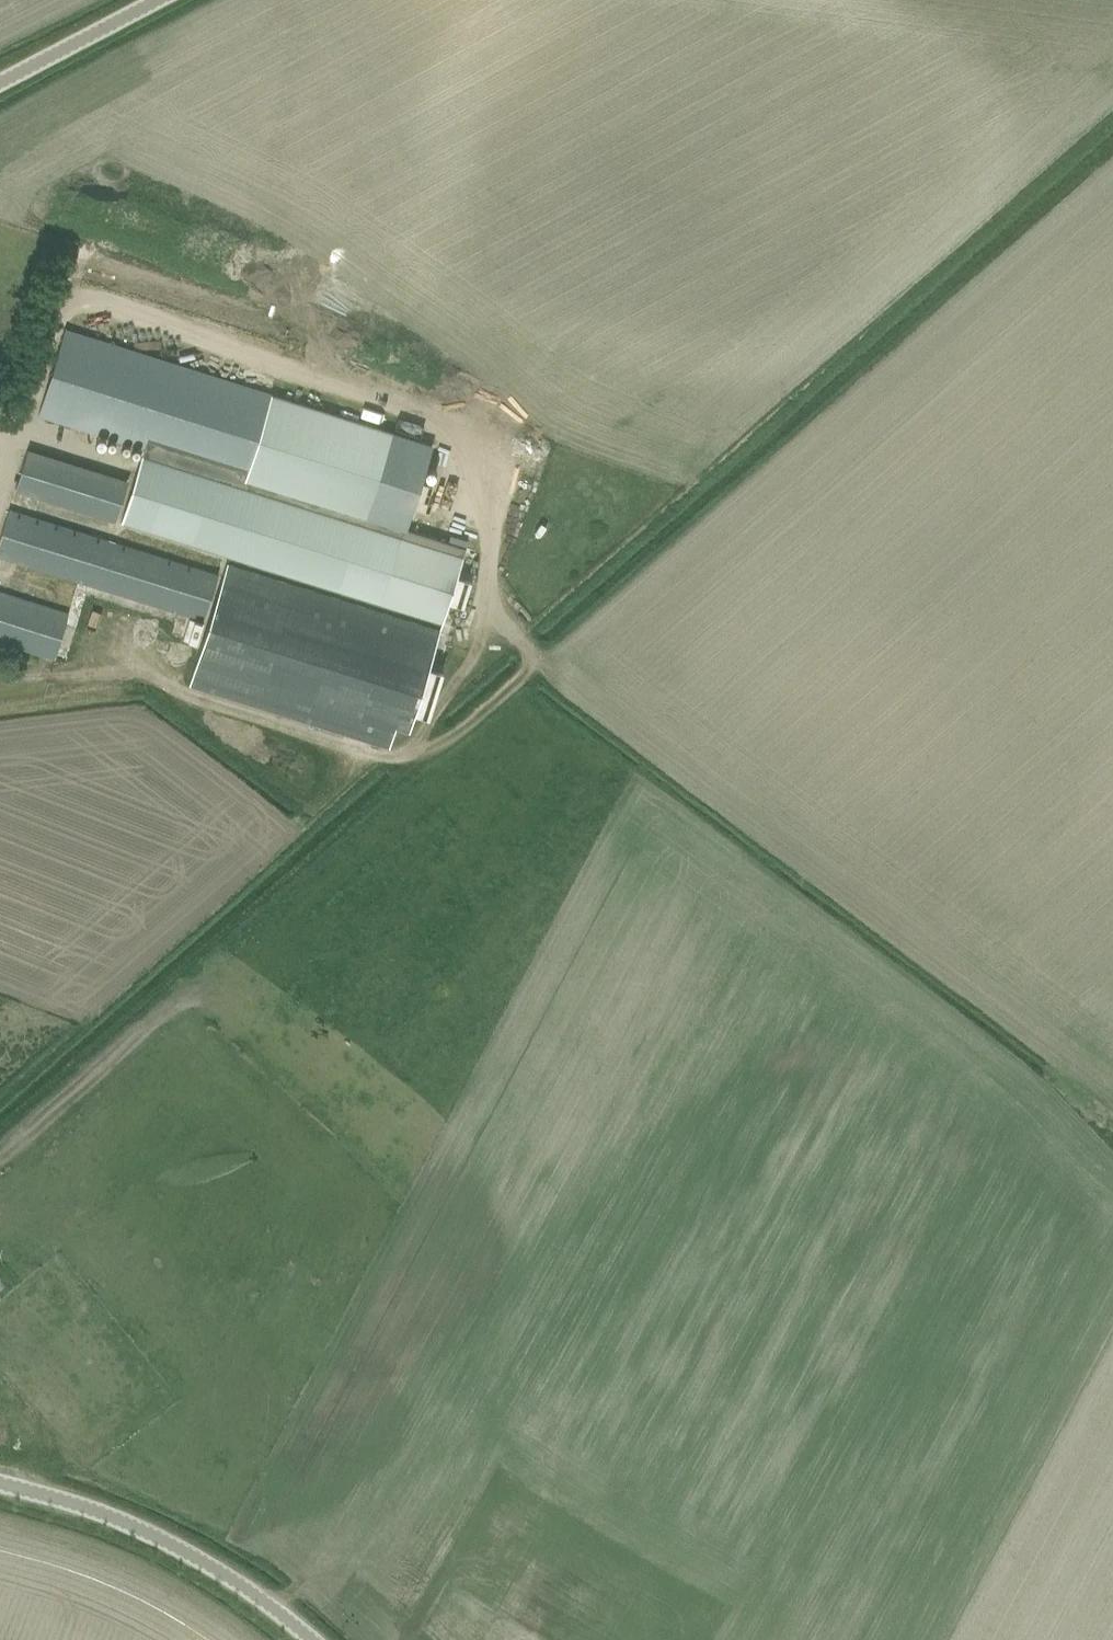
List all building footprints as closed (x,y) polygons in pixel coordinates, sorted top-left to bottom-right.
[(430,448),(66,332),(39,417),(145,451),(121,524),(228,558),(188,683),(388,746),(395,724),(408,728),(414,712),(428,716),(442,671),(428,666),(448,601),(462,606),(470,581),(456,576),(465,547),(464,547),(466,541),(450,535),(448,542),(405,528),(414,499),(429,504),(435,488),(419,483),(430,448)] [(15,491),(116,523),(128,485),(28,453),(15,491)] [(204,622),(219,574),(10,509),(0,541),(0,558),(204,622)] [(56,659),(70,613),(0,591),(0,641),(56,659)]
